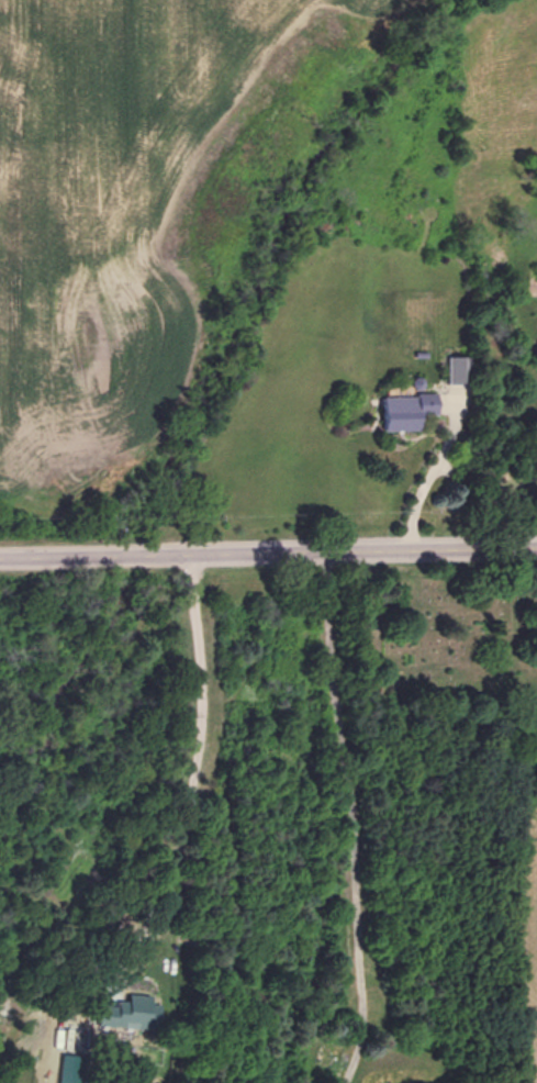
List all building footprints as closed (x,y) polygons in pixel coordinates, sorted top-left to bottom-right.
[(446,358),(469,358),(469,386),(459,386),(459,384),(446,384),(446,358)] [(432,392),(433,413),(416,413),(416,429),(381,429),(380,398),(413,397),(413,392),(432,392)] [(125,996),(147,998),(147,1003),(159,1005),(156,1035),(93,1028),(96,1006),(113,1008),(114,1002),(124,1003),(125,996)] [(59,1053),(78,1056),(76,1079),(57,1076),(59,1053)]
